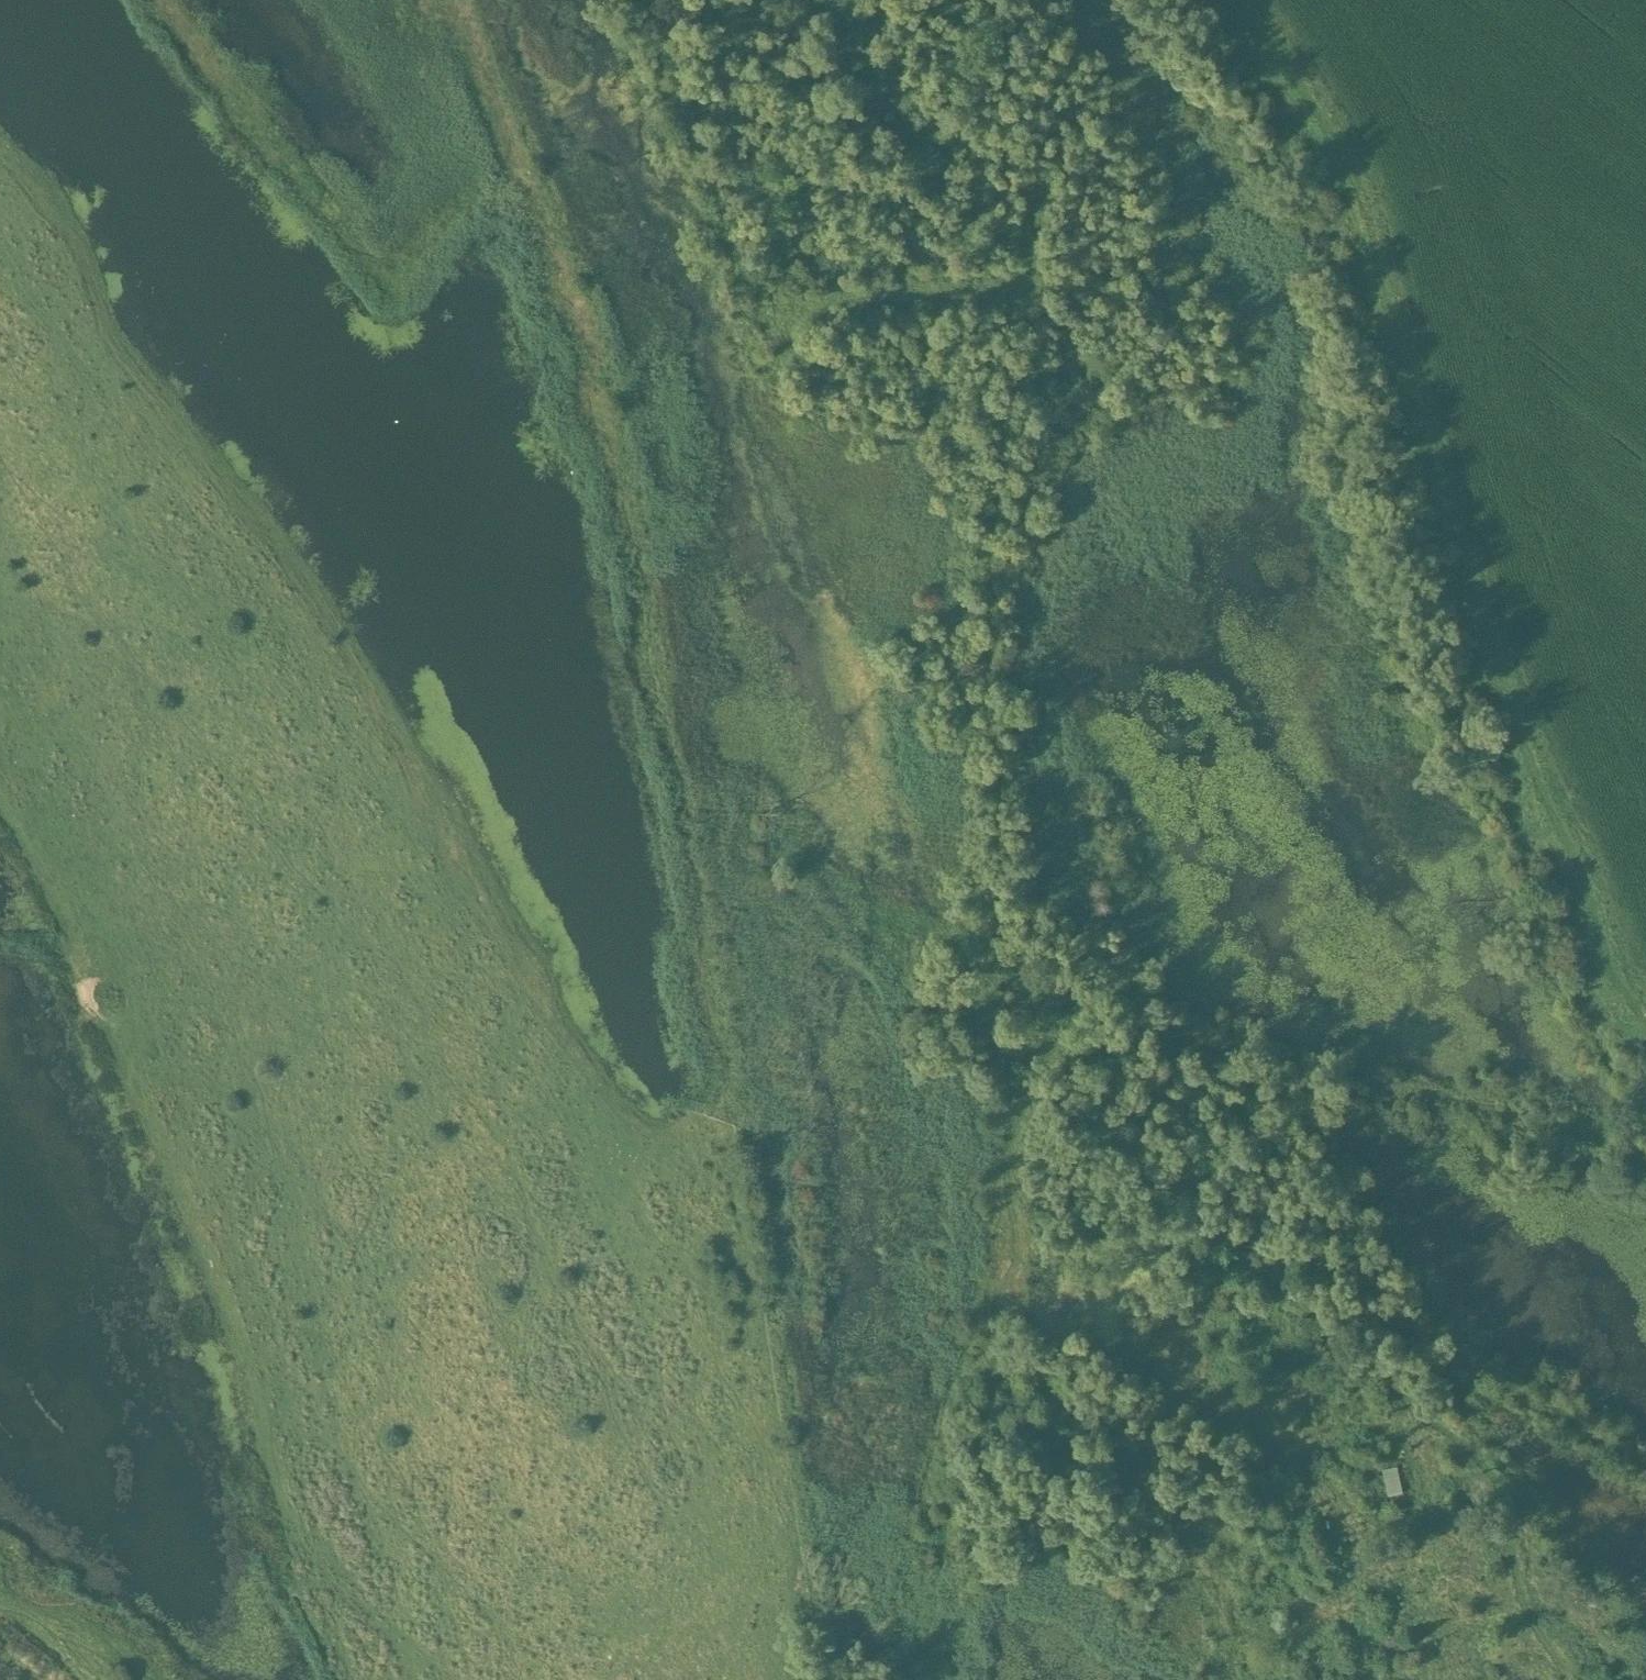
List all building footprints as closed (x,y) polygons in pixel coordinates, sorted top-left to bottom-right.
[(1401,1491),(1395,1467),(1381,1470),(1387,1494),(1401,1491)]
